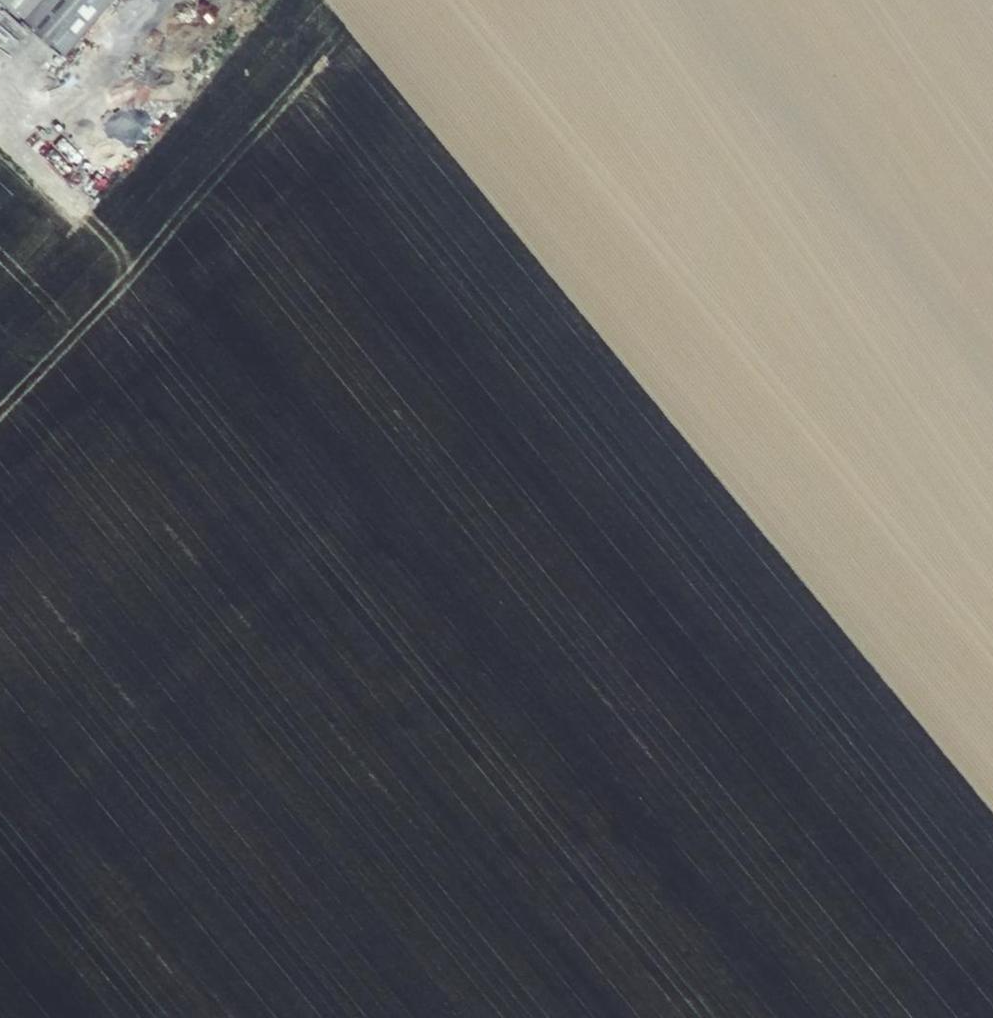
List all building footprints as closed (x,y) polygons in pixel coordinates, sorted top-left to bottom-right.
[(24,22),(44,0),(0,0),(0,1),(24,22)] [(24,22),(65,58),(115,0),(44,0),(24,22)]
